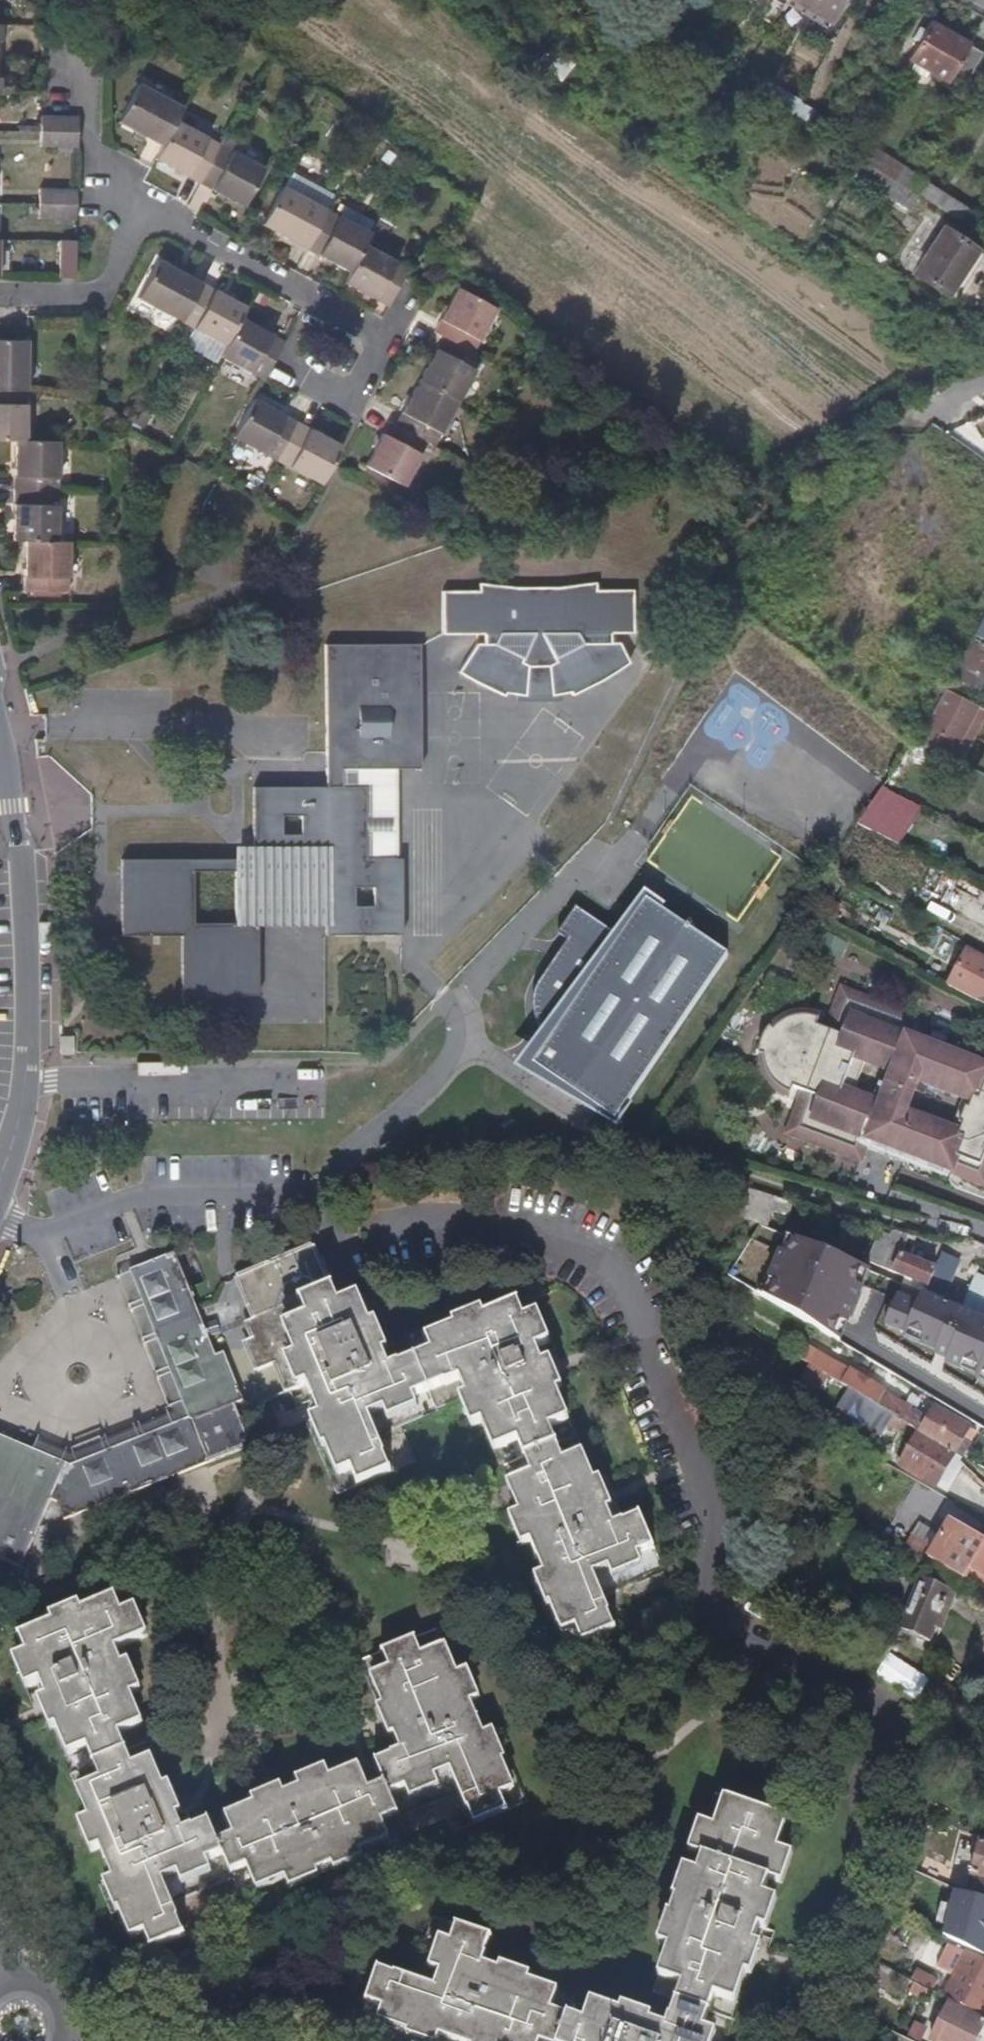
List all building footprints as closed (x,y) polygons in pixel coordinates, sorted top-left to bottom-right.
[(830,24),(844,0),(789,0),(830,24)] [(783,22),(775,17),(761,39),(770,44),(783,22)] [(950,73),(965,46),(928,24),(907,59),(945,82),(950,73)] [(537,58),(546,66),(556,55),(548,45),(537,58)] [(979,53),(965,46),(950,73),(963,80),(979,53)] [(181,105),(137,81),(117,119),(160,144),(174,118),(181,105)] [(786,116),(780,112),(773,122),(779,126),(786,116)] [(77,132),(77,116),(48,115),(40,115),(39,130),(45,130),(77,132)] [(197,178),(217,141),(174,118),(160,144),(154,155),(197,178)] [(77,148),(77,132),(45,130),(39,130),(39,147),(77,148)] [(241,202),(260,166),(217,141),(197,178),(241,202)] [(915,195),(924,180),(873,148),(864,162),(915,195)] [(845,172),(854,178),(855,176),(864,162),(854,156),(845,172)] [(864,162),(855,176),(907,207),(915,195),(864,162)] [(942,191),(924,180),(915,195),(934,205),(942,191)] [(304,246),(325,207),(281,183),(261,222),(304,246)] [(76,205),(76,191),(39,189),(38,204),(76,205)] [(942,191),(934,205),(940,209),(948,194),(942,191)] [(969,207),(948,194),(940,209),(961,221),(969,207)] [(75,220),(76,205),(38,204),(38,219),(75,220)] [(362,242),(368,230),(325,207),(304,246),(347,269),(362,242)] [(982,253),(941,228),(914,272),(954,298),(982,253)] [(74,277),(75,240),(59,239),(58,275),(58,277),(74,277)] [(402,276),(407,267),(362,242),(347,269),(341,280),(386,305),(399,280),(400,279),(402,276)] [(178,316),(199,278),(156,255),(136,293),(178,316)] [(222,341),(238,312),(243,302),(230,297),(224,291),(223,291),(199,278),(178,316),(222,341)] [(470,351),(493,308),(454,286),(430,330),(439,334),(470,351)] [(263,371),(283,335),(269,329),(268,328),(238,312),(222,341),(217,350),(261,375),(263,371)] [(454,398),(477,355),(470,351),(439,334),(417,377),(454,398)] [(24,338),(0,337),(0,386),(22,387),(24,338)] [(430,442),(454,398),(417,377),(392,422),(422,438),(430,442)] [(22,387),(0,386),(0,437),(11,437),(20,437),(22,387)] [(274,456),(294,418),(251,394),(231,432),(274,456)] [(120,419),(144,426),(150,406),(126,399),(120,419)] [(317,480),(338,442),(294,418),(274,456),(317,480)] [(398,481),(422,438),(392,422),(385,418),(362,460),(398,481)] [(54,489),(55,438),(20,437),(11,437),(10,488),(54,489)] [(53,540),(54,489),(10,488),(9,539),(23,540),(53,540)] [(65,589),(66,540),(53,540),(23,540),(23,571),(22,587),(65,589)] [(633,633),(631,588),(593,589),(592,580),(559,587),(542,589),(515,589),(491,585),(478,583),(478,593),(440,592),(440,634),(481,637),(482,642),(481,647),(474,648),(457,680),(503,701),(507,697),(523,699),(523,694),(553,693),(553,699),(571,695),(573,697),(630,663),(616,644),(609,645),(609,634),(633,633)] [(953,683),(977,695),(983,683),(983,643),(976,640),(953,683)] [(422,767),(422,641),(326,641),(326,764),(326,780),(254,780),(254,848),(240,848),(240,862),(125,862),(125,934),(185,934),(185,994),(256,994),(256,928),(323,928),(323,936),(402,937),(402,856),(397,856),(366,856),(366,784),(341,784),(341,767),(398,767),(422,767)] [(868,793),(901,747),(802,678),(800,681),(793,677),(779,696),(816,722),(800,745),(868,793)] [(947,690),(923,736),(964,757),(983,719),(972,713),(976,705),(947,690)] [(397,781),(398,767),(341,767),(341,784),(366,784),(366,856),(397,856),(397,781)] [(919,809),(883,791),(860,826),(875,833),(899,845),(909,827),(919,809)] [(694,997),(728,945),(645,891),(619,931),(573,901),(556,928),(566,935),(549,961),(533,986),(530,996),(530,1001),(532,1008),(540,1020),(547,1029),(552,1034),(535,1060),(568,1083),(589,1091),(590,1088),(598,1093),(593,1101),(616,1116),(660,1049),(694,997)] [(969,951),(950,987),(983,1005),(983,959),(969,951)] [(912,1008),(896,1002),(897,999),(886,995),(885,997),(869,992),(870,988),(858,984),(857,987),(847,983),(834,1020),(823,1016),(827,1006),(820,1003),(816,1002),(806,1002),(801,1003),(787,1008),(779,1016),(774,1021),(771,1025),(768,1032),(767,1039),(766,1046),(766,1054),(769,1062),(770,1064),(773,1070),(777,1076),(781,1080),(786,1084),(795,1088),(799,1076),(810,1080),(796,1117),(805,1121),(804,1125),(814,1129),(815,1126),(832,1132),(831,1135),(843,1139),(844,1137),(860,1143),(859,1145),(866,1148),(875,1125),(958,1158),(959,1154),(967,1157),(964,1166),(983,1173),(983,1058),(912,1031),(921,1008),(913,1005),(912,1008)] [(875,990),(870,988),(869,992),(885,997),(886,995),(875,990)] [(913,1005),(897,999),(896,1002),(912,1008),(913,1005)] [(770,1064),(769,1062),(741,1052),(730,1084),(769,1098),(777,1076),(773,1070),(770,1064)] [(878,1055),(893,1060),(894,1057),(878,1052),(878,1055)] [(934,1076),(951,1083),(952,1079),(935,1073),(934,1076)] [(880,1095),(881,1091),(865,1086),(864,1089),(880,1095)] [(938,1113),(921,1107),(920,1110),(937,1117),(938,1113)] [(814,1129),(831,1135),(832,1132),(815,1126),(814,1129)] [(843,1139),(859,1145),(860,1143),(844,1137),(843,1139)] [(956,1163),(964,1166),(967,1157),(959,1154),(958,1158),(956,1163)] [(788,1202),(744,1189),(743,1219),(761,1227),(768,1210),(783,1217),(788,1202)] [(908,1235),(896,1232),(894,1238),(891,1245),(903,1250),(908,1235)] [(907,1284),(983,1316),(983,1275),(939,1256),(934,1270),(901,1256),(903,1250),(891,1245),(894,1238),(883,1234),(871,1263),(908,1279),(907,1284)] [(842,1335),(866,1266),(778,1236),(753,1305),(842,1335)] [(335,1289),(333,1285),(331,1286),(316,1249),(241,1278),(256,1318),(257,1320),(320,1295),(335,1289)] [(200,1311),(184,1269),(179,1256),(134,1274),(151,1323),(154,1330),(199,1311),(200,1311)] [(161,1347),(154,1330),(151,1323),(134,1274),(119,1280),(145,1343),(170,1409),(172,1414),(186,1421),(189,1419),(185,1409),(161,1347)] [(402,1365),(372,1291),(341,1304),(335,1289),(320,1295),(257,1320),(256,1318),(248,1322),(255,1339),(248,1342),(260,1372),(282,1364),(293,1392),(311,1385),(317,1400),(327,1396),(334,1414),(324,1418),(313,1423),(342,1496),(393,1473),(379,1439),(441,1412),(419,1358),(402,1365)] [(926,1292),(920,1304),(901,1295),(884,1328),(946,1360),(944,1366),(983,1384),(983,1316),(926,1292)] [(546,1386),(539,1369),(545,1366),(539,1349),(551,1344),(538,1313),(528,1317),(522,1304),(488,1317),(487,1314),(458,1325),(454,1316),(409,1334),(419,1358),(441,1412),(465,1402),(476,1429),(486,1425),(504,1468),(579,1436),(561,1393),(557,1395),(552,1384),(546,1386)] [(206,1330),(206,1327),(203,1319),(199,1311),(154,1330),(161,1347),(206,1330)] [(245,1403),(231,1366),(227,1356),(218,1360),(206,1330),(161,1347),(185,1409),(202,1402),(208,1418),(237,1406),(245,1403)] [(800,1345),(793,1357),(810,1367),(833,1380),(843,1362),(831,1355),(832,1352),(808,1337),(803,1346),(800,1345)] [(565,1392),(552,1362),(545,1366),(539,1369),(546,1386),(552,1384),(557,1395),(561,1393),(565,1392)] [(912,1426),(915,1428),(922,1414),(862,1379),(855,1393),(912,1426)] [(855,1393),(852,1391),(838,1416),(861,1430),(858,1435),(883,1450),(891,1436),(886,1432),(888,1426),(906,1437),(912,1426),(855,1393)] [(334,1414),(327,1396),(317,1400),(324,1418),(334,1414)] [(214,1441),(224,1421),(240,1415),(237,1406),(208,1418),(202,1402),(185,1409),(189,1419),(190,1422),(179,1427),(185,1442),(199,1436),(213,1469),(224,1464),(214,1441)] [(955,1451),(964,1436),(968,1428),(935,1409),(922,1432),(955,1451)] [(69,1470),(147,1440),(179,1427),(190,1422),(189,1419),(186,1421),(172,1414),(93,1445),(70,1454),(69,1470)] [(240,1457),(248,1434),(240,1415),(224,1421),(214,1441),(224,1464),(228,1462),(240,1457)] [(861,1430),(838,1416),(835,1421),(858,1435),(861,1430)] [(202,1473),(213,1469),(199,1436),(185,1442),(179,1427),(147,1440),(69,1470),(35,1455),(0,1438),(0,1565),(16,1573),(24,1569),(48,1517),(55,1503),(58,1510),(64,1526),(71,1528),(72,1525),(150,1494),(202,1473)] [(902,1466),(936,1485),(955,1451),(922,1432),(902,1466)] [(247,1454),(251,1441),(248,1434),(240,1457),(247,1454)] [(674,1583),(644,1513),(641,1514),(625,1520),(619,1505),(614,1506),(601,1513),(593,1495),(598,1493),(592,1481),(598,1479),(579,1436),(504,1468),(523,1512),(513,1516),(525,1545),(527,1546),(532,1544),(545,1573),(535,1578),(560,1639),(565,1651),(639,1622),(631,1600),(674,1583)] [(955,1451),(958,1453),(967,1438),(964,1436),(955,1451)] [(70,1454),(42,1441),(35,1455),(69,1470),(70,1454)] [(956,1457),(958,1453),(955,1451),(936,1485),(939,1487),(956,1457)] [(614,1506),(602,1481),(601,1479),(598,1479),(592,1481),(598,1493),(593,1495),(601,1513),(614,1506)] [(954,1519),(931,1558),(967,1579),(974,1567),(983,1573),(983,1538),(954,1519)] [(974,1567),(967,1579),(983,1589),(983,1573),(974,1567)] [(944,1628),(959,1593),(906,1571),(898,1587),(879,1631),(917,1648),(921,1638),(932,1643),(938,1627),(944,1628)] [(139,1692),(123,1651),(146,1641),(134,1611),(123,1616),(117,1602),(83,1615),(80,1609),(46,1623),(49,1630),(19,1642),(25,1657),(17,1661),(28,1689),(43,1682),(50,1699),(57,1696),(61,1695),(67,1709),(60,1713),(65,1724),(62,1725),(79,1771),(147,1743),(127,1696),(139,1692)] [(529,1805),(498,1731),(487,1735),(476,1708),(480,1706),(468,1676),(458,1680),(439,1633),(365,1665),(382,1708),(388,1707),(393,1718),(398,1715),(406,1734),(394,1739),(401,1754),(376,1763),(384,1784),(399,1820),(406,1838),(448,1821),(455,1836),(529,1805)] [(942,1716),(956,1692),(925,1672),(910,1696),(942,1716)] [(67,1709),(61,1695),(57,1696),(50,1699),(48,1700),(47,1701),(58,1727),(62,1725),(65,1724),(60,1713),(67,1709)] [(406,1734),(398,1715),(393,1718),(388,1707),(382,1708),(379,1710),(391,1740),(394,1739),(406,1734)] [(164,1819),(157,1802),(164,1798),(159,1785),(163,1783),(147,1743),(79,1771),(98,1816),(88,1821),(100,1850),(105,1848),(118,1879),(107,1883),(139,1957),(166,1946),(252,1910),(246,1894),(214,1816),(191,1825),(185,1810),(179,1813),(164,1819)] [(381,1829),(367,1791),(359,1771),(330,1783),(326,1773),(296,1786),(298,1791),(283,1798),(284,1802),(266,1809),(263,1803),(253,1807),(251,1801),(243,1804),(214,1816),(246,1894),(290,1877),(294,1886),(354,1862),(355,1858),(389,1845),(381,1829)] [(179,1813),(166,1782),(163,1783),(159,1785),(164,1798),(157,1802),(164,1819),(179,1813)] [(399,1820),(384,1784),(367,1791),(381,1829),(399,1820)] [(284,1802),(283,1798),(278,1789),(251,1801),(253,1807),(263,1803),(266,1809),(284,1802)] [(772,1931),(781,1901),(772,1897),(778,1882),(786,1885),(798,1853),(791,1850),(802,1820),(726,1793),(716,1823),(711,1822),(700,1854),(705,1857),(699,1871),(694,1870),(667,1946),(676,1949),(659,1996),(679,2003),(739,2023),(755,1974),(760,1973),(765,1961),(748,1955),(752,1942),(769,1948),(775,1951),(780,1933),(772,1931)] [(971,1897),(983,1900),(983,1846),(971,1897)] [(950,1893),(939,1936),(983,1947),(983,1901),(950,1893)] [(581,1999),(536,1984),(538,1977),(492,1962),(498,1942),(440,1922),(420,1978),(403,1973),(400,1976),(386,1971),(367,2023),(424,2040),(446,2040),(447,2037),(449,2028),(466,2033),(464,2040),(566,2040),(581,1999)] [(765,1961),(769,1948),(752,1942),(748,1955),(765,1961)] [(969,1956),(947,1999),(983,2018),(983,1964),(969,1956)] [(940,1983),(920,1972),(915,1982),(936,1994),(940,1983)] [(734,2039),(739,2023),(679,2003),(672,2022),(628,2008),(627,2014),(581,1999),(566,2040),(733,2040),(734,2039)] [(983,2029),(983,2023),(951,2008),(935,2040),(978,2040),(983,2029)] [(449,2028),(447,2037),(460,2040),(464,2040),(466,2033),(449,2028)]
